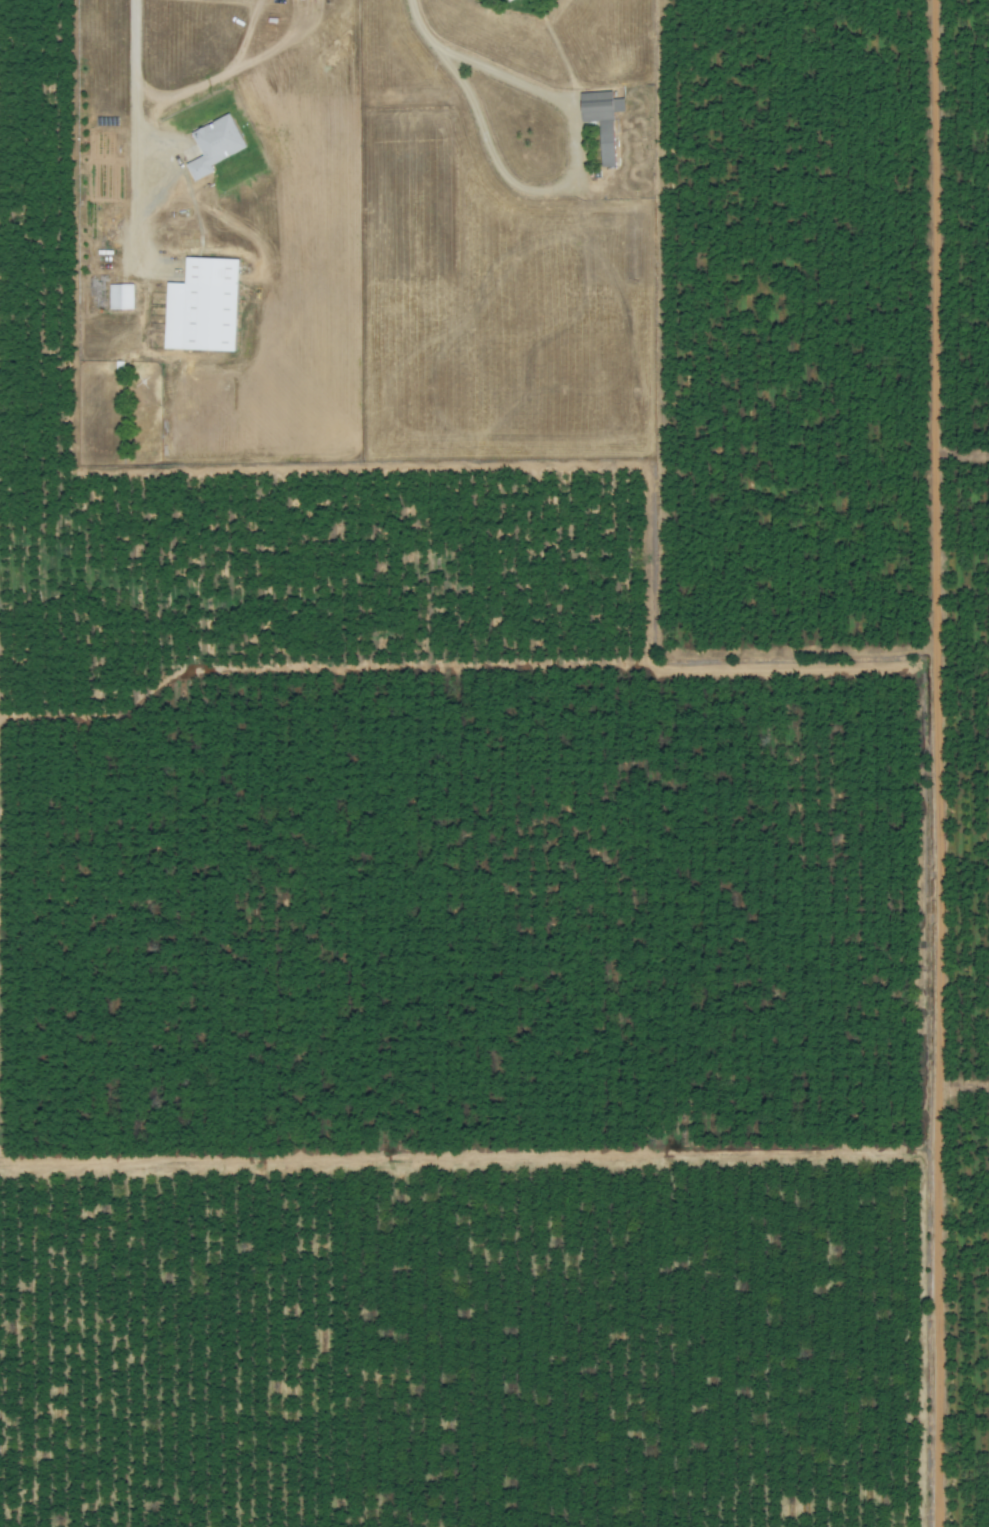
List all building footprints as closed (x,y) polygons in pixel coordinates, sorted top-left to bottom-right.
[(577,92),(578,121),(596,120),(598,166),(612,165),(610,111),(622,111),(622,98),(609,98),(609,91),(577,92)] [(208,164),(243,147),(227,113),(188,131),(200,155),(183,163),(191,181),(211,171),(208,164)] [(161,348),(232,351),(235,258),(182,256),(181,283),(163,282),(161,348)] [(132,284),(108,284),(108,309),(132,309),(132,284)]
